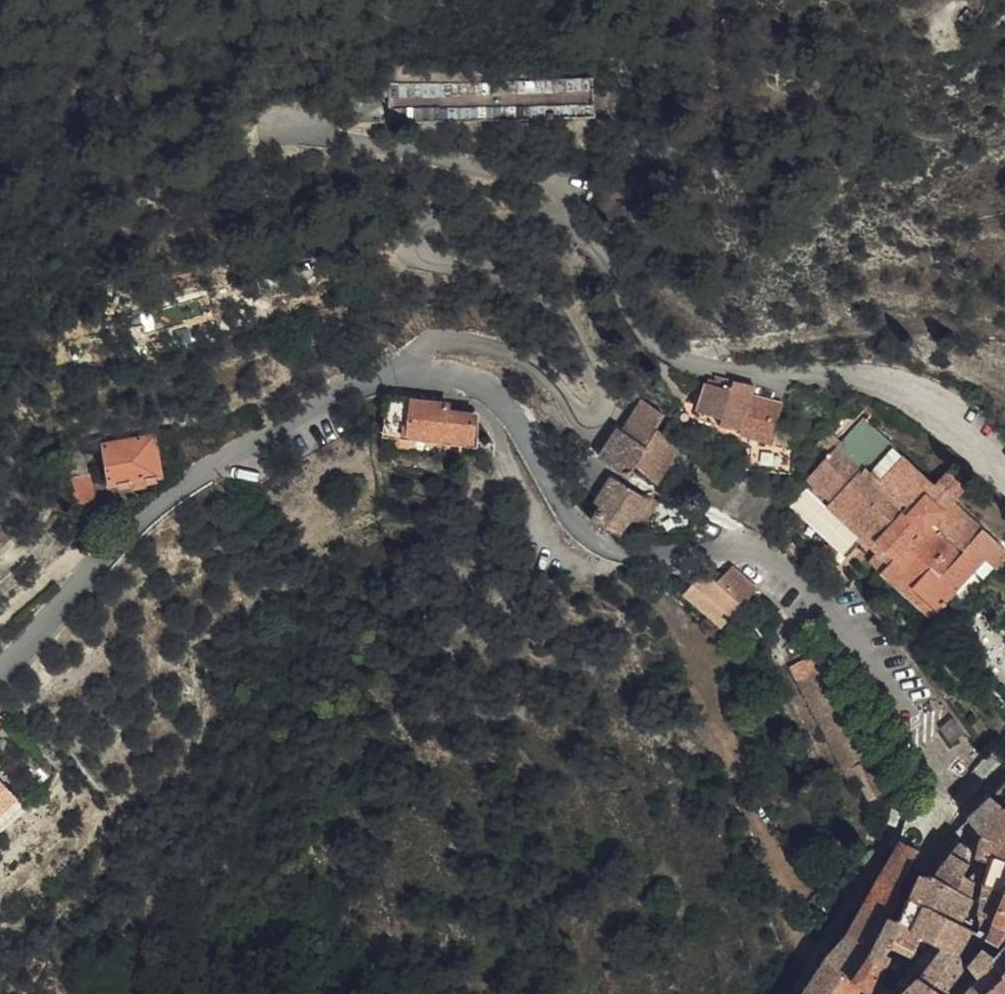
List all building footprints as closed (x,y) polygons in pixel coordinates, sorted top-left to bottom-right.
[(961,37),(971,27),(964,21),(954,31),(961,37)] [(972,29),(971,27),(961,37),(964,39),(972,29)] [(140,56),(150,56),(149,39),(140,39),(140,56)] [(764,399),(766,392),(745,386),(742,399),(728,396),(723,417),(732,420),(728,434),(747,440),(761,405),(764,399)] [(723,417),(728,396),(712,391),(699,430),(725,441),(728,434),(732,420),(723,417)] [(389,438),(474,445),(476,420),(451,418),(452,408),(392,403),(389,438)] [(787,413),(761,405),(747,440),(774,452),(787,413)] [(639,483),(664,447),(671,435),(643,416),(628,441),(622,438),(615,454),(606,467),(633,489),(639,483)] [(162,480),(156,436),(104,444),(111,488),(162,480)] [(893,582),(906,595),(896,605),(938,645),(997,587),(1004,594),(1004,563),(970,532),(986,513),(964,492),(946,511),(872,444),(823,492),(852,522),(842,532),(893,582)] [(639,483),(663,493),(683,460),(664,447),(639,483)] [(78,470),(70,468),(64,480),(78,524),(95,518),(78,470)] [(605,517),(596,531),(624,546),(630,536),(642,542),(648,533),(640,530),(635,527),(644,511),(613,492),(600,513),(605,517)] [(694,546),(699,535),(648,513),(640,530),(648,533),(642,542),(647,545),(694,546)] [(9,538),(0,530),(0,548),(9,538)] [(793,568),(803,578),(811,571),(799,560),(793,568)] [(906,595),(893,582),(883,593),(896,605),(906,595)] [(730,631),(756,604),(734,583),(720,597),(707,586),(694,598),(730,631)] [(730,631),(694,598),(684,609),(719,644),(730,631)] [(866,813),(886,804),(845,714),(814,663),(789,677),(847,796),(855,792),(866,813)] [(18,804),(1,786),(0,787),(0,821),(18,804)] [(976,849),(1000,823),(991,816),(968,839),(976,849)] [(911,841),(923,845),(931,825),(918,820),(911,841)] [(997,866),(1004,847),(1004,826),(1000,823),(976,849),(982,855),(997,866)] [(880,856),(885,846),(870,839),(865,849),(880,856)] [(990,883),(997,866),(982,855),(975,882),(976,888),(977,891),(979,897),(985,899),(990,883)] [(837,982),(853,993),(871,970),(890,937),(895,927),(899,909),(911,884),(919,869),(902,861),(850,947),(838,961),(827,973),(837,982)] [(937,899),(933,897),(919,930),(952,948),(956,942),(959,935),(970,913),(968,912),(972,902),(969,899),(964,895),(969,884),(964,881),(966,868),(960,864),(951,874),(960,880),(952,894),(946,903),(937,899)] [(997,866),(990,883),(985,899),(984,901),(996,906),(1004,909),(1004,870),(997,866)] [(960,880),(951,874),(940,888),(952,894),(960,880)] [(940,888),(933,897),(937,899),(946,903),(952,894),(940,888)] [(898,940),(898,941),(876,979),(871,993),(894,993),(917,946),(913,944),(919,930),(933,897),(926,896),(918,894),(898,940)] [(1004,912),(1004,909),(996,906),(984,901),(981,912),(976,932),(994,938),(1004,912)] [(994,938),(988,950),(988,956),(999,961),(1004,953),(1004,912),(994,938)] [(939,974),(957,983),(955,972),(969,949),(956,942),(952,948),(919,930),(913,944),(917,946),(922,950),(917,962),(939,974)] [(988,950),(994,938),(976,932),(977,946),(984,949),(988,950)] [(853,993),(871,993),(876,979),(898,941),(898,940),(894,938),(890,937),(871,970),(853,993)] [(904,989),(917,962),(922,950),(917,946),(894,993),(899,993),(902,988),(904,989)] [(912,993),(926,993),(939,974),(917,962),(904,989),(912,993)] [(1004,978),(1004,965),(1004,966),(993,977),(999,983),(1004,978)] [(993,977),(980,968),(970,980),(966,982),(976,993),(977,993),(993,977)] [(837,982),(827,973),(823,981),(815,993),(831,993),(837,982)] [(957,989),(957,983),(939,974),(926,993),(953,993),(957,989)] [(999,983),(993,977),(977,993),(997,993),(1003,988),(999,983)] [(831,993),(853,993),(837,982),(831,993)]
